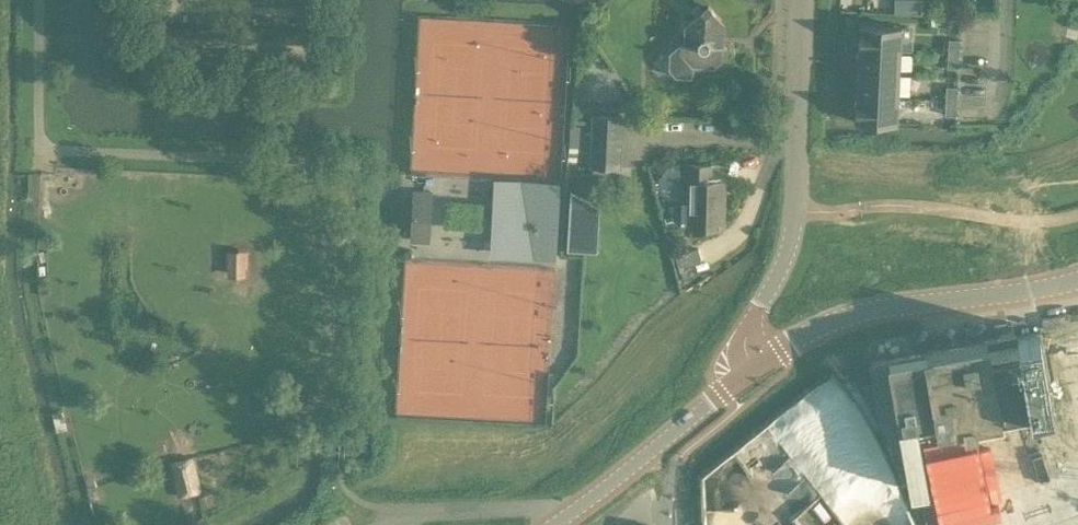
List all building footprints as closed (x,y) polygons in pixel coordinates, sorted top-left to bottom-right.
[(679,44),(669,52),(669,68),(676,76),(690,76),(693,67),(710,68),(724,55),(725,47),(722,43),(718,42),(720,18),(707,4),(686,22),(689,26),(682,32),(683,37),(679,41),(679,44)] [(859,49),(901,51),(902,26),(860,25),(859,49)] [(959,54),(960,39),(949,39),(948,53),(959,54)] [(858,73),(900,75),(901,51),(859,49),(858,73)] [(958,68),(959,54),(948,53),(947,67),(958,68)] [(899,98),(900,75),(858,73),(857,96),(899,98)] [(956,100),(957,87),(947,86),(946,100),(956,100)] [(898,122),(899,98),(857,96),(856,120),(898,122)] [(956,115),(956,101),(946,100),(945,114),(956,115)] [(594,114),(592,150),(620,152),(622,116),(594,114)] [(655,164),(656,180),(665,179),(670,173),(669,163),(655,164)] [(722,226),(723,206),(721,206),(721,198),(723,198),(723,180),(710,180),(710,165),(682,164),(681,181),(691,181),(689,225),(722,226)] [(556,255),(560,184),(520,181),(521,191),(501,189),(511,252),(531,253),(556,255)] [(433,190),(412,189),(409,240),(430,241),(433,190)] [(1011,322),(993,325),(995,338),(1013,334),(1011,322)] [(864,385),(867,405),(877,403),(881,425),(898,422),(909,486),(995,471),(985,415),(997,413),(998,414),(1052,405),(1039,330),(1013,334),(995,338),(921,350),(917,331),(866,340),(867,345),(872,373),(874,383),(864,385)] [(202,490),(193,455),(169,461),(177,497),(181,497),(200,493),(202,490)]
